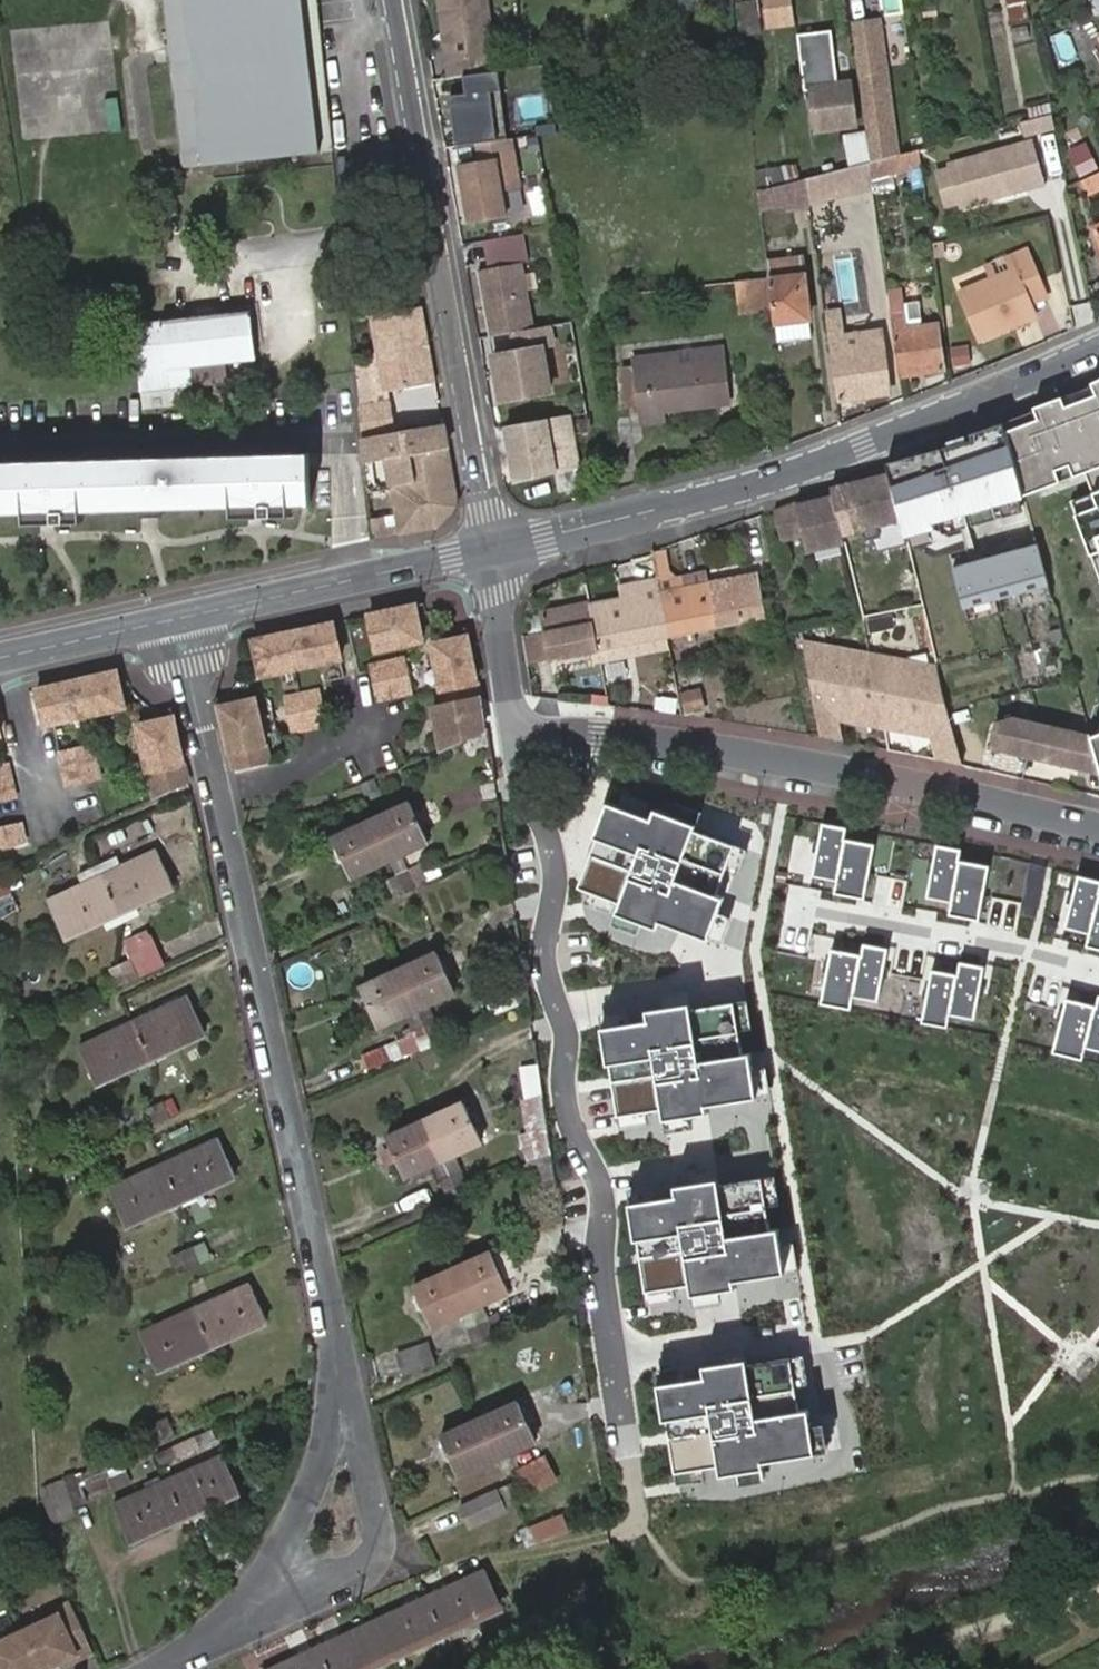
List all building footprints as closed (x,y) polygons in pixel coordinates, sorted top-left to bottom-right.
[(315,0),(165,0),(183,165),(330,148),(315,0)] [(452,62),(480,59),(481,73),(497,71),(488,0),(444,0),(452,62)] [(882,16),(901,12),(898,0),(878,0),(882,16)] [(1011,25),(1029,22),(1024,0),(1007,0),(1011,25)] [(759,2),(735,6),(739,39),(763,36),(759,2)] [(792,2),(767,6),(770,27),(795,25),(792,2)] [(879,22),(853,26),(871,159),(896,153),(879,22)] [(798,37),(812,136),(858,129),(852,84),(836,86),(829,32),(798,37)] [(452,62),(454,77),(481,73),(480,59),(452,62)] [(454,77),(447,78),(457,144),(479,142),(500,139),(492,92),(502,90),(499,71),(497,71),(481,73),(454,77)] [(521,122),(543,116),(537,95),(515,102),(521,122)] [(1052,116),(1034,121),(1037,135),(1054,132),(1052,116)] [(870,163),(866,134),(843,138),(848,168),(870,163)] [(478,165),(461,167),(469,223),(507,217),(503,189),(519,187),(512,141),(475,147),(478,165)] [(1036,143),(954,161),(963,201),(1045,183),(1036,143)] [(921,167),(919,150),(870,163),(872,179),(921,167)] [(954,161),(938,167),(947,207),(963,201),(954,161)] [(872,179),(870,163),(815,176),(805,179),(808,201),(874,187),(872,179)] [(787,167),(756,173),(758,190),(790,183),(787,167)] [(1098,190),(1098,174),(1082,182),(1088,195),(1098,190)] [(808,201),(805,179),(790,183),(758,190),(760,208),(786,204),(787,210),(810,206),(808,201)] [(543,189),(527,192),(531,226),(548,223),(543,189)] [(0,211),(0,236),(13,234),(8,209),(0,211)] [(527,257),(523,231),(484,238),(488,264),(519,259),(527,257)] [(968,296),(986,337),(1036,315),(1030,302),(1024,288),(1042,279),(1029,247),(1011,255),(1018,274),(968,296)] [(802,256),(767,262),(774,323),(777,343),(815,338),(810,318),(802,256)] [(488,264),(477,266),(488,330),(509,327),(529,325),(519,259),(488,264)] [(1049,294),(1042,279),(1024,288),(1030,302),(1049,294)] [(760,280),(739,282),(742,319),(763,316),(760,280)] [(889,293),(900,377),(944,369),(937,324),(908,329),(901,291),(889,293)] [(433,377),(421,301),(371,308),(384,385),(433,377)] [(223,363),(254,360),(251,312),(161,319),(161,321),(138,323),(143,411),(190,407),(188,386),(186,366),(223,363)] [(826,323),(829,341),(833,341),(847,339),(844,319),(826,323)] [(554,350),(551,328),(491,338),(501,400),(554,392),(548,351),(554,350)] [(833,341),(841,399),(889,392),(880,331),(858,335),(858,337),(847,339),(833,341)] [(723,356),(721,343),(656,350),(657,365),(723,356)] [(962,347),(948,349),(951,374),(967,372),(962,347)] [(665,409),(728,401),(723,356),(657,365),(656,350),(632,353),(633,367),(638,409),(640,424),(666,420),(665,409)] [(223,363),(186,366),(188,386),(224,383),(223,363)] [(638,409),(633,367),(623,369),(627,411),(638,409)] [(1034,409),(1038,419),(1006,431),(1025,495),(1092,471),(1098,491),(1070,501),(1098,577),(1098,382),(1063,398),(1034,409)] [(388,401),(357,406),(360,434),(391,430),(388,401)] [(502,421),(511,474),(514,480),(578,463),(569,413),(502,421)] [(452,493),(441,422),(391,430),(360,434),(363,459),(406,453),(410,479),(388,482),(395,531),(431,525),(451,506),(452,493)] [(1006,431),(972,440),(974,444),(888,467),(890,473),(902,519),(906,536),(911,535),(931,529),(935,528),(933,523),(939,521),(964,514),(969,513),(994,506),(999,504),(1020,498),(1025,497),(1025,495),(1006,431)] [(0,462),(0,512),(29,511),(29,522),(48,521),(48,510),(125,508),(125,518),(146,518),(146,508),(222,505),(221,516),(242,516),(241,505),(309,504),(307,454),(0,462)] [(890,473),(830,486),(832,496),(836,516),(860,512),(864,528),(901,519),(890,473)] [(832,496),(772,508),(778,540),(802,535),(806,551),(842,544),(836,516),(832,496)] [(1020,498),(999,504),(1003,517),(1023,512),(1020,498)] [(998,519),(994,506),(969,513),(973,526),(998,519)] [(964,514),(939,521),(943,535),(968,528),(964,514)] [(369,519),(373,539),(392,535),(388,515),(369,519)] [(934,543),(931,529),(911,535),(914,548),(934,543)] [(1037,543),(953,567),(967,610),(1051,585),(1037,543)] [(660,593),(667,636),(717,627),(709,584),(687,588),(685,578),(672,572),(668,552),(653,554),(657,580),(658,583),(660,593)] [(707,573),(685,578),(687,588),(709,584),(707,573)] [(709,584),(717,627),(765,618),(756,575),(709,584)] [(590,607),(597,650),(667,636),(660,593),(658,583),(657,580),(618,588),(620,601),(590,607)] [(423,642),(415,606),(369,617),(377,652),(423,642)] [(544,632),(522,636),(527,663),(597,650),(590,607),(541,617),(544,632)] [(342,661),(334,625),(255,644),(263,679),(342,661)] [(432,705),(441,752),(486,733),(479,685),(468,633),(433,641),(445,702),(432,705)] [(667,636),(597,650),(600,664),(670,652),(667,636)] [(868,658),(801,645),(822,742),(846,746),(842,726),(885,735),(868,658)] [(938,672),(868,658),(885,735),(933,744),(937,764),(962,770),(950,718),(938,672)] [(380,701),(413,693),(405,660),(373,668),(380,701)] [(114,673),(35,691),(43,726),(122,708),(114,673)] [(700,687),(677,691),(681,715),(705,713),(700,687)] [(326,727),(319,694),(286,701),(294,734),(326,727)] [(269,761),(256,699),(220,706),(233,769),(269,761)] [(139,721),(155,792),(192,778),(178,712),(139,721)] [(1098,774),(1098,764),(1091,735),(1090,734),(1015,716),(995,721),(989,748),(1098,774)] [(1091,735),(1098,764),(1098,732),(1091,735)] [(97,781),(90,748),(58,756),(65,788),(97,781)] [(0,768),(0,803),(11,800),(4,767),(0,768)] [(408,802),(371,820),(390,858),(398,854),(427,841),(408,802)] [(739,863),(610,818),(579,906),(708,951),(739,863)] [(390,858),(371,820),(332,838),(350,876),(390,858)] [(0,828),(0,846),(20,842),(16,824),(0,828)] [(873,840),(819,834),(812,894),(866,900),(873,840)] [(161,849),(105,875),(123,911),(177,887),(161,849)] [(406,890),(414,886),(398,854),(390,858),(398,875),(406,890)] [(988,864),(934,856),(925,915),(978,923),(988,864)] [(0,879),(0,899),(15,893),(8,875),(0,879)] [(123,911),(105,875),(51,900),(68,935),(123,911)] [(394,895),(406,890),(398,875),(387,881),(394,895)] [(1079,889),(1059,946),(1098,960),(1098,896),(1079,889)] [(125,964),(132,978),(169,961),(158,935),(129,948),(135,958),(125,964)] [(884,951),(830,945),(823,1004),(876,1011),(884,951)] [(400,970),(418,1008),(456,991),(438,953),(400,970)] [(115,969),(122,982),(132,978),(125,964),(115,969)] [(981,971),(927,964),(920,1024),(973,1031),(981,971)] [(408,1013),(418,1008),(400,970),(361,988),(379,1026),(408,1013)] [(135,1018),(153,1056),(208,1030),(191,993),(135,1018)] [(1065,998),(1052,1057),(1098,1067),(1098,1005),(1065,998)] [(423,1049),(434,1043),(427,1028),(418,1008),(408,1013),(417,1033),(423,1049)] [(742,1014),(607,1035),(623,1138),(758,1116),(742,1014)] [(98,1081),(153,1056),(135,1018),(80,1043),(98,1081)] [(434,1043),(443,1039),(436,1024),(427,1028),(434,1043)] [(423,1049),(417,1033),(362,1056),(370,1072),(423,1049)] [(177,1095),(167,1100),(173,1114),(183,1110),(177,1095)] [(552,1147),(545,1099),(530,1102),(537,1154),(552,1147)] [(157,1104),(164,1118),(173,1114),(166,1100),(157,1104)] [(426,1119),(444,1157),(452,1153),(481,1140),(464,1102),(426,1119)] [(147,1108),(153,1123),(164,1118),(157,1104),(147,1108)] [(433,1162),(444,1157),(426,1119),(386,1136),(404,1175),(433,1162)] [(166,1162),(183,1199),(237,1175),(221,1138),(166,1162)] [(552,1147),(537,1154),(547,1224),(563,1222),(552,1147)] [(444,1157),(453,1176),(461,1172),(452,1153),(444,1157)] [(448,1196),(459,1190),(453,1176),(444,1157),(433,1162),(442,1181),(448,1196)] [(127,1224),(183,1199),(166,1162),(111,1187),(127,1224)] [(77,1169),(55,1179),(60,1196),(85,1185),(77,1169)] [(459,1190),(468,1186),(461,1172),(453,1176),(459,1190)] [(764,1193),(637,1212),(652,1311),(779,1292),(764,1193)] [(184,1251),(192,1267),(201,1263),(195,1246),(184,1251)] [(174,1255),(181,1271),(192,1267),(184,1251),(174,1255)] [(453,1268),(471,1307),(510,1290),(492,1251),(453,1268)] [(431,1325),(471,1307),(453,1268),(415,1286),(431,1325)] [(196,1305),(212,1343),(269,1318),(251,1281),(196,1305)] [(158,1368),(212,1343),(196,1305),(142,1330),(158,1368)] [(487,1341),(497,1336),(490,1321),(480,1325),(487,1341)] [(476,1346),(487,1341),(480,1325),(469,1330),(476,1346)] [(797,1376),(669,1395),(683,1493),(812,1474),(797,1376)] [(520,1401),(480,1419),(498,1457),(507,1453),(536,1440),(520,1401)] [(157,1420),(164,1436),(174,1432),(168,1417),(157,1420)] [(498,1457),(480,1419),(443,1436),(459,1475),(488,1462),(498,1457)] [(146,1425),(153,1441),(164,1436),(157,1420),(146,1425)] [(45,1487),(65,1478),(64,1432),(51,1432),(52,1452),(45,1453),(45,1487)] [(177,1455),(173,1445),(158,1452),(162,1461),(177,1455)] [(168,1477),(185,1515),(240,1490),(224,1452),(168,1477)] [(507,1453),(498,1457),(510,1484),(519,1480),(507,1453)] [(549,1455),(521,1468),(535,1496),(564,1483),(549,1455)] [(498,1457),(488,1462),(500,1489),(510,1484),(498,1457)] [(92,1502),(79,1472),(41,1489),(58,1527),(82,1515),(80,1509),(92,1502)] [(130,1539),(185,1515),(168,1477),(113,1502),(130,1539)] [(510,1484),(517,1500),(525,1496),(519,1480),(510,1484)] [(508,1504),(517,1500),(510,1484),(500,1489),(462,1505),(473,1532),(510,1515),(508,1504)] [(443,1629),(497,1603),(482,1569),(427,1593),(443,1629)] [(372,1619),(388,1654),(443,1629),(427,1593),(372,1619)] [(21,1630),(39,1668),(40,1668),(75,1653),(72,1648),(88,1641),(70,1603),(53,1611),(55,1615),(21,1630)] [(388,1654),(372,1619),(317,1644),(330,1668),(357,1668),(388,1654)] [(21,1630),(0,1640),(0,1668),(39,1668),(21,1630)] [(264,1668),(330,1668),(317,1644),(263,1668),(264,1668)]
